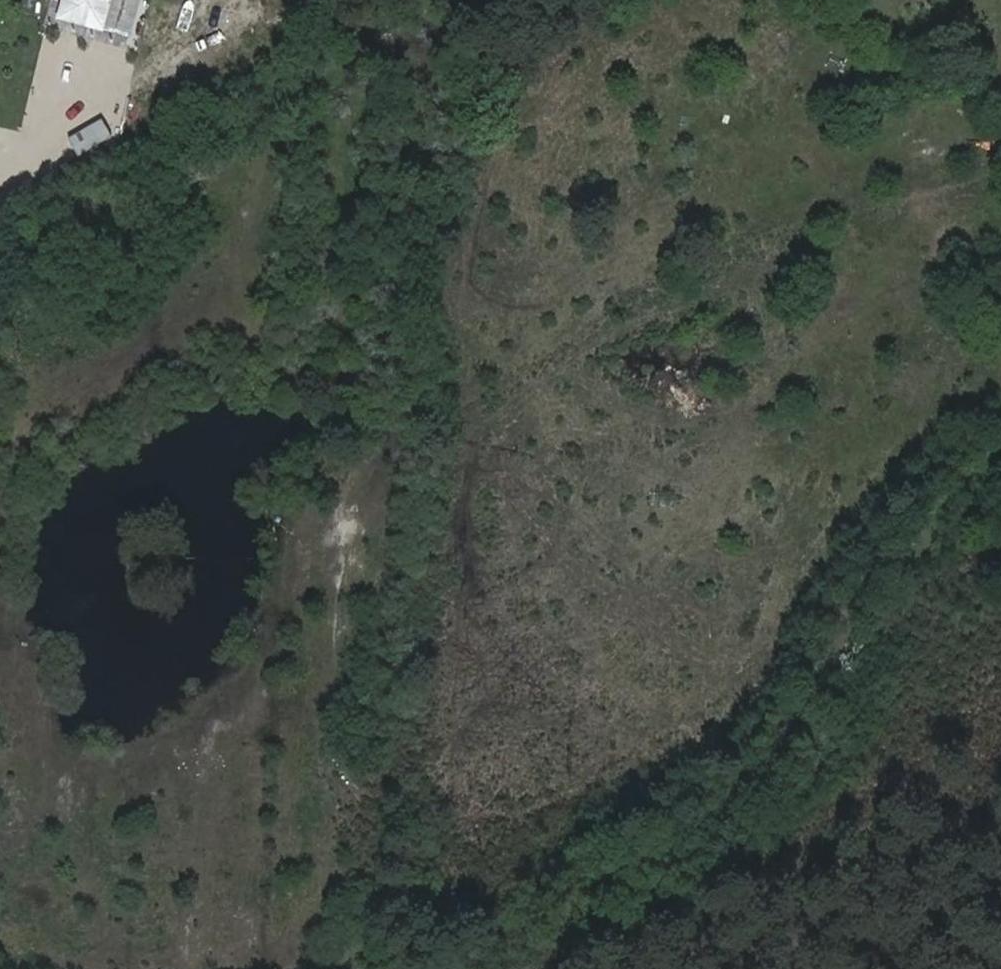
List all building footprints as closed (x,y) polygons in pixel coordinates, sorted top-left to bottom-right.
[(142,0),(111,0),(103,26),(132,34),(142,0)]
